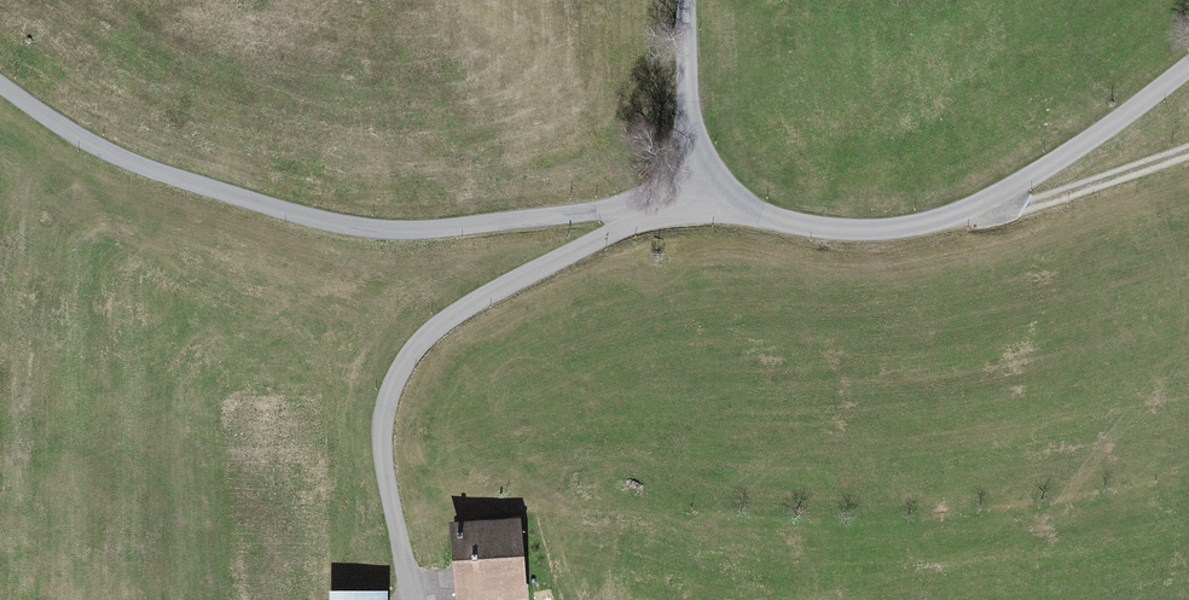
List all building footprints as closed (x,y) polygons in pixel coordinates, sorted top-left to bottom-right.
[(448,544),(451,599),(522,599),(518,539),(448,544)]
